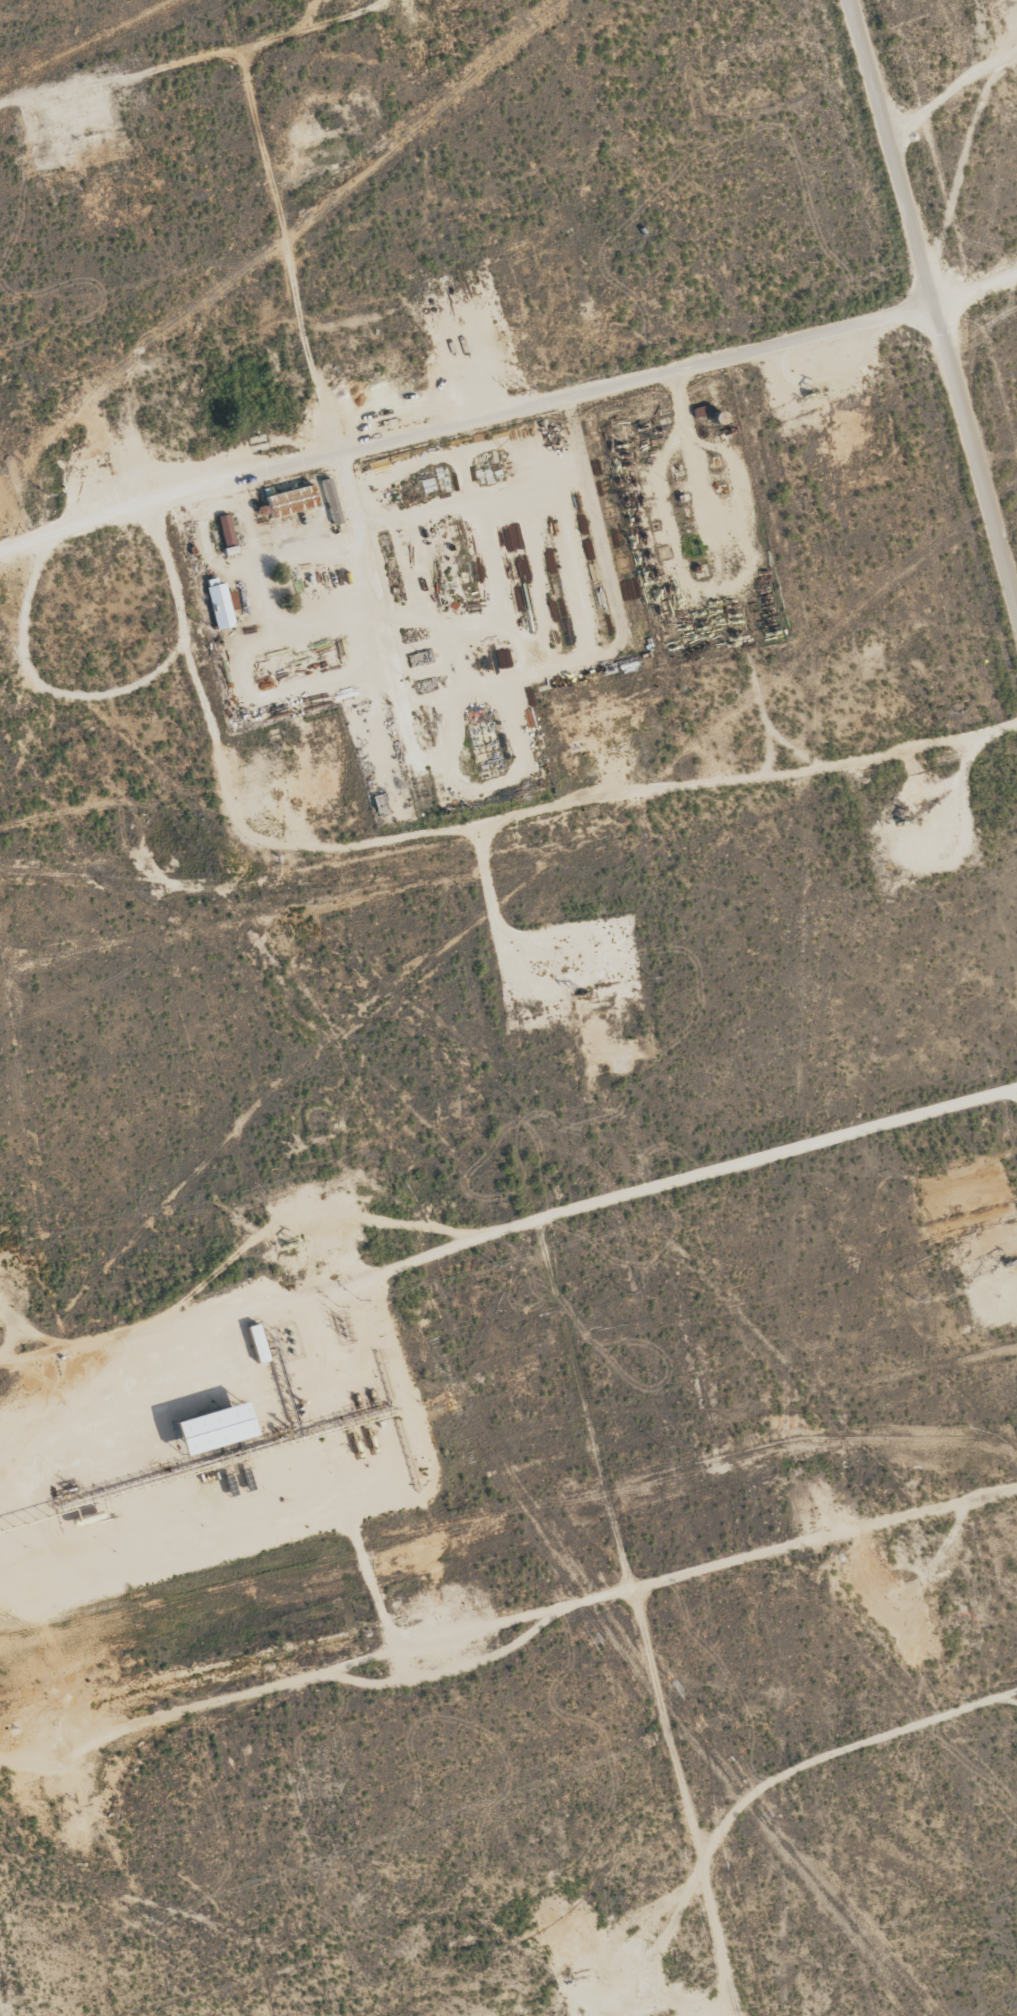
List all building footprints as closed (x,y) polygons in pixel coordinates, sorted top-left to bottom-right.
[(329,524),(340,522),(331,477),(321,479),(329,524)] [(311,484),(263,496),(269,518),(317,506),(311,484)] [(214,517),(222,549),(234,546),(226,514),(214,517)] [(213,630),(232,626),(229,610),(236,608),(233,591),(224,593),(222,583),(205,586),(213,630)] [(242,1326),(253,1362),(264,1359),(253,1322),(242,1326)] [(160,1419),(169,1453),(241,1434),(233,1400),(160,1419)]
